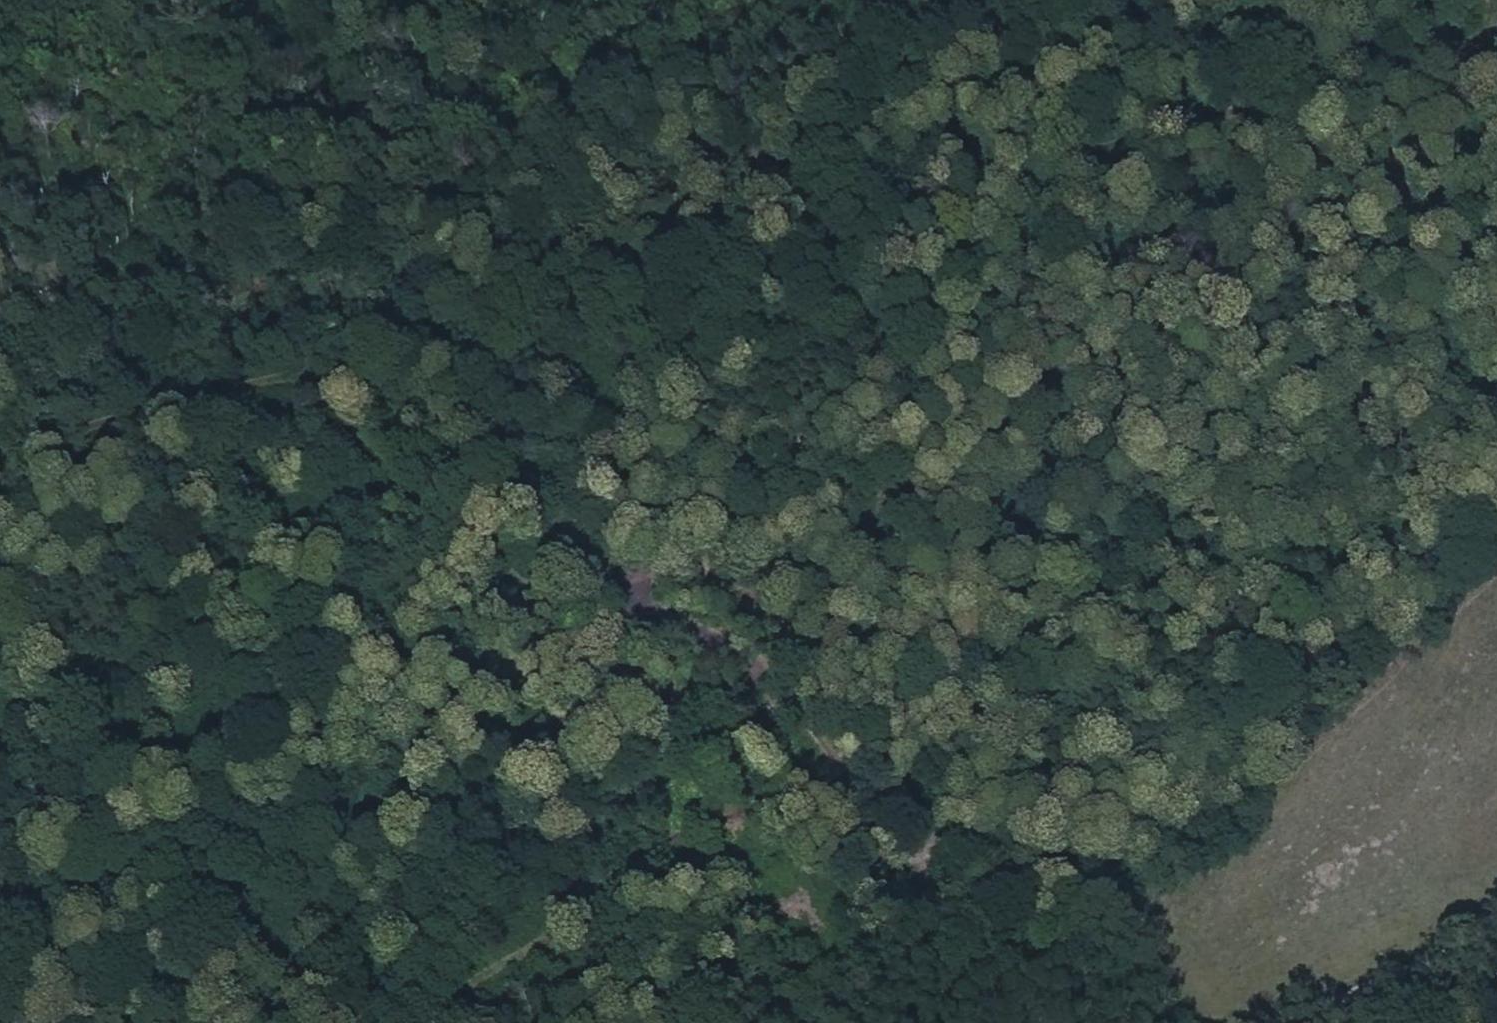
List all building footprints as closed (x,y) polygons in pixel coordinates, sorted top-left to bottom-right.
[(1445,655),(1466,668),(1493,624),(1459,603),(1446,625),(1459,633),(1445,655)]
